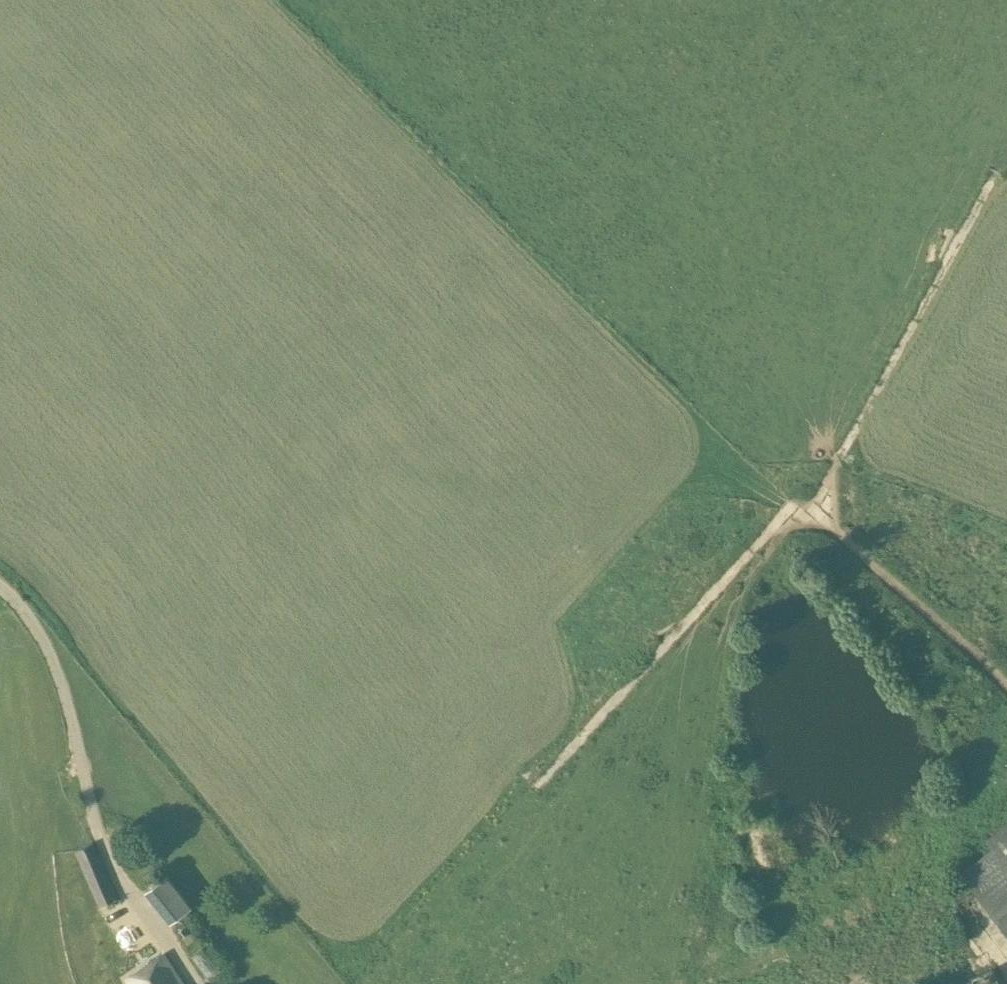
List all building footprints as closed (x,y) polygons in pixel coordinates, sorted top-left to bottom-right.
[(93,842),(81,815),(61,824),(71,851),(76,849),(99,904),(117,897),(94,841),(93,842)] [(985,839),(992,847),(959,872),(1006,934),(1006,823),(985,839)] [(169,923),(191,905),(167,874),(144,892),(169,923)] [(164,956),(129,979),(133,983),(183,983),(164,956)] [(993,970),(972,978),(974,983),(971,983),(998,983),(993,970)]
